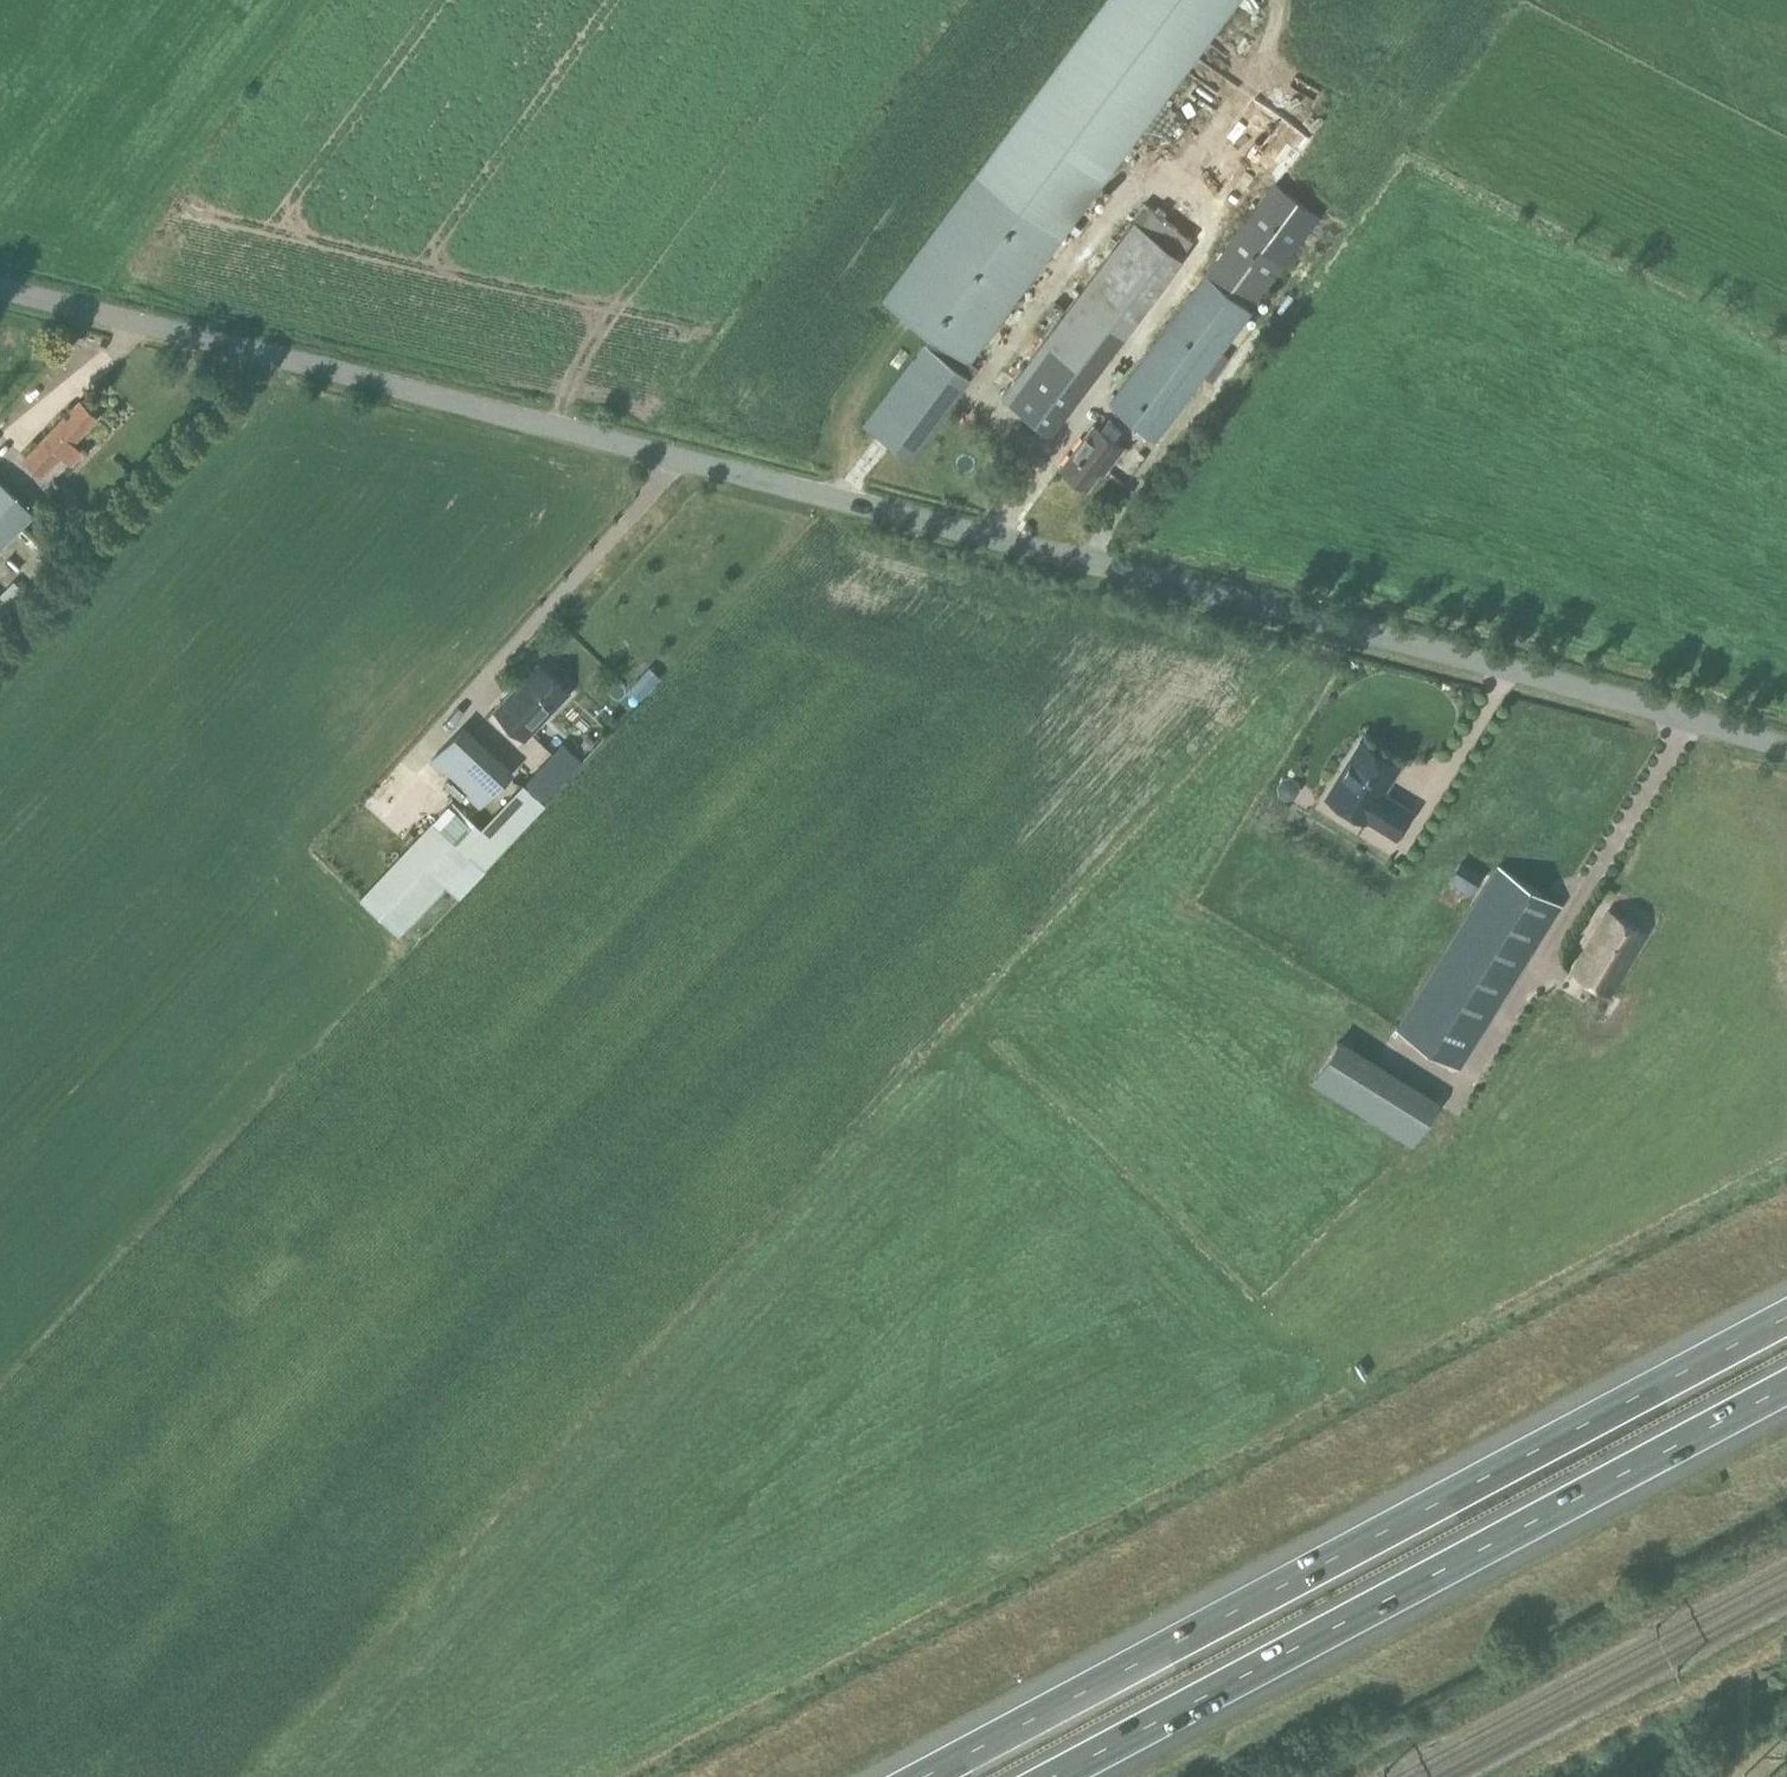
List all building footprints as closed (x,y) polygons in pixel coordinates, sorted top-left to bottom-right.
[(883,298),(931,333),(864,423),(910,458),(977,367),(970,362),(1237,0),(1103,0),(883,298)] [(1156,438),(1252,309),(1251,307),(1321,214),(1274,180),(1109,403),(1156,438)] [(1130,223),(998,399),(1046,435),(1132,320),(1131,320),(1178,258),(1130,223)] [(25,458),(43,475),(61,455),(72,465),(85,452),(75,441),(98,417),(80,399),(25,458)] [(1106,471),(1125,447),(1094,423),(1060,467),(1087,489),(1103,468),(1106,471)] [(33,512),(0,480),(0,547),(33,512)] [(85,525),(93,516),(80,503),(72,512),(85,525)] [(89,541),(105,525),(99,519),(83,535),(89,541)] [(570,692),(536,661),(531,666),(528,663),(510,682),(515,686),(495,709),(527,739),(570,692)] [(629,688),(641,699),(661,677),(649,666),(629,688)] [(465,722),(430,760),(481,806),(516,768),(465,722)] [(541,767),(559,784),(582,760),(564,742),(541,767)] [(1395,836),(1411,811),(1379,791),(1383,785),(1386,786),(1398,766),(1360,742),(1326,795),(1365,819),(1366,818),(1395,836)] [(545,799),(559,784),(541,767),(528,782),(525,779),(482,827),(454,800),(369,890),(406,924),(445,883),(461,898),(514,837),(548,801),(545,799)] [(1270,774),(1270,793),(1286,793),(1286,774),(1270,774)] [(1499,862),(1397,1027),(1462,1068),(1563,904),(1499,862)] [(1645,932),(1608,910),(1573,971),(1610,992),(1645,932)] [(1314,1073),(1310,1081),(1415,1145),(1441,1101),(1337,1037),(1314,1073)]
